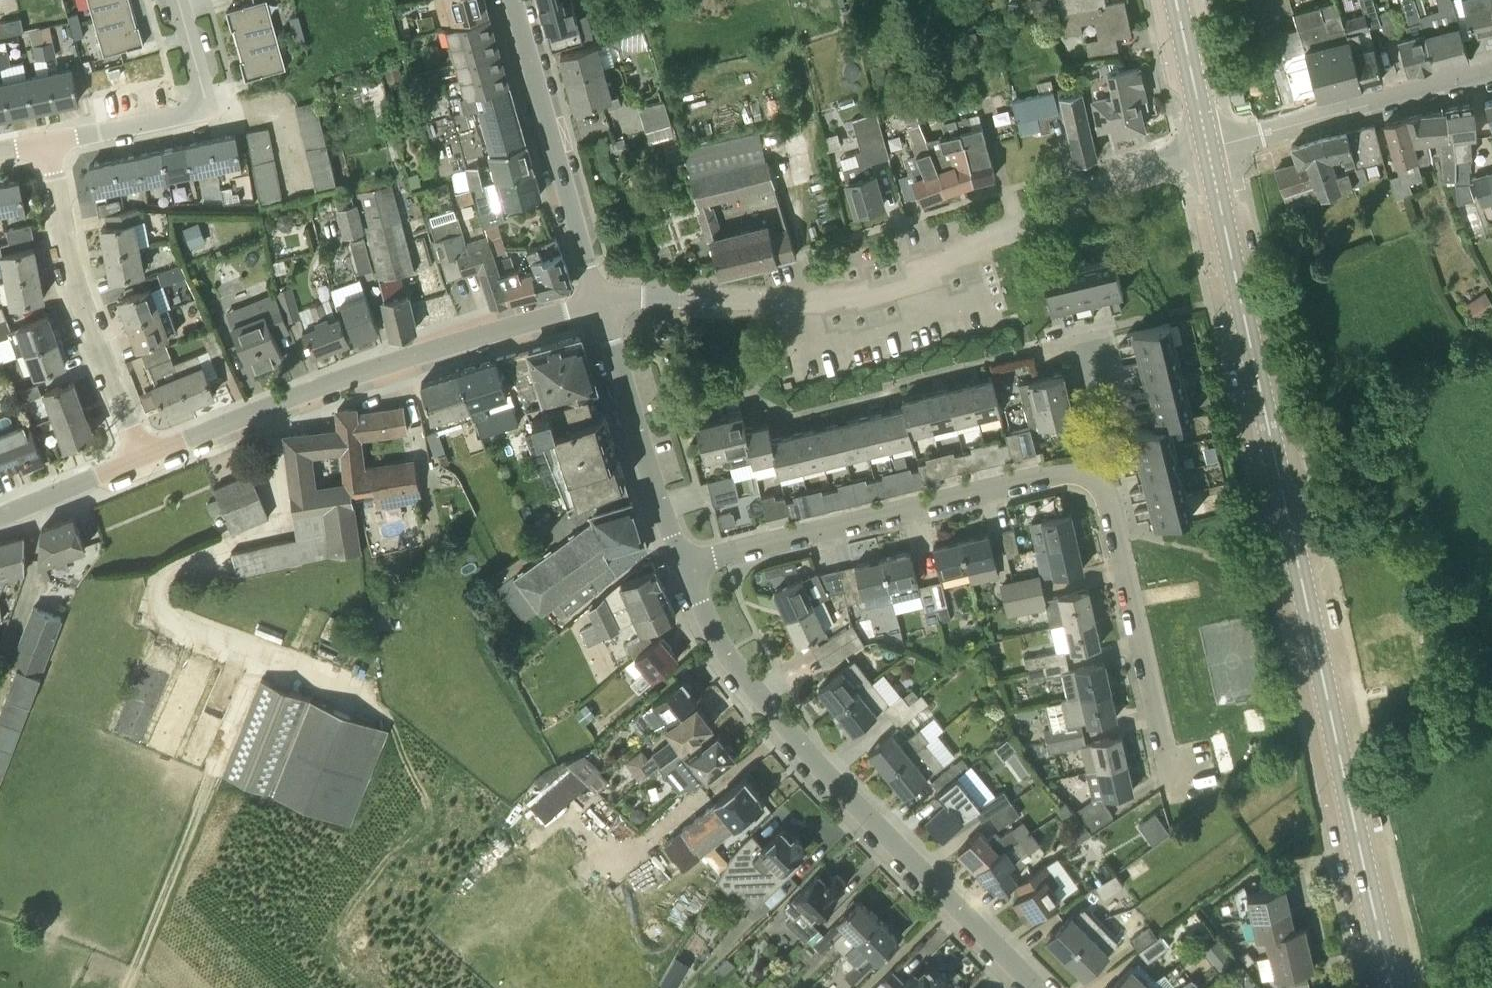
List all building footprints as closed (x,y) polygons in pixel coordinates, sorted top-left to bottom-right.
[(94,20),(133,10),(130,0),(89,0),(94,20)] [(267,0),(262,0),(227,10),(232,29),(234,29),(238,44),(276,33),(267,0)] [(444,24),(489,11),(486,0),(438,0),(444,24)] [(575,18),(570,0),(538,0),(551,49),(591,38),(585,15),(575,18)] [(1048,13),(1046,0),(1031,0),(1034,15),(1048,13)] [(1105,2),(1105,0),(1058,0),(1060,9),(1049,11),(1050,15),(1061,13),(1105,2)] [(1061,13),(1065,34),(1081,31),(1079,23),(1094,20),(1098,37),(1085,40),(1087,53),(1117,46),(1114,34),(1130,30),(1123,0),(1115,0),(1105,2),(1061,13)] [(1292,12),(1295,21),(1297,29),(1316,95),(1317,96),(1319,95),(1325,94),(1361,84),(1345,27),(1342,19),(1341,14),(1336,0),(1335,0),(1319,5),(1319,4),(1292,12)] [(1377,14),(1373,0),(1359,0),(1364,13),(1342,19),(1345,27),(1361,84),(1383,78),(1368,28),(1380,24),(1377,14)] [(1398,37),(1408,72),(1410,71),(1434,65),(1413,0),(1401,0),(1401,1),(1408,24),(1405,25),(1408,34),(1398,37)] [(1434,65),(1469,56),(1452,0),(1413,0),(1434,65)] [(1488,34),(1487,30),(1491,29),(1491,0),(1462,0),(1472,38),(1488,34)] [(1008,2),(1008,13),(1019,13),(1020,2),(1008,2)] [(104,55),(144,43),(139,24),(137,25),(133,10),(94,20),(104,55)] [(1391,10),(1378,14),(1381,23),(1386,38),(1399,33),(1391,10)] [(70,15),(73,26),(80,24),(77,12),(70,15)] [(290,17),(293,29),(301,26),(298,15),(290,17)] [(451,45),(495,33),(490,15),(446,27),(451,45)] [(24,31),(21,17),(0,22),(0,34),(0,36),(24,31)] [(423,32),(433,29),(432,23),(421,26),(423,32)] [(76,38),(84,36),(80,24),(73,26),(76,38)] [(49,25),(39,27),(42,42),(45,57),(56,55),(53,41),(49,25)] [(293,29),(297,40),(304,38),(301,26),(293,29)] [(1283,66),(1294,103),(1317,96),(1297,29),(1279,34),(1281,39),(1263,44),(1270,69),(1283,66)] [(643,31),(619,39),(622,49),(649,49),(643,31)] [(963,36),(968,52),(980,48),(975,32),(963,36)] [(246,79),(286,68),(276,33),(238,44),(242,59),(240,60),(246,79)] [(456,62),(499,50),(495,33),(451,45),(456,62)] [(622,49),(619,39),(609,41),(622,49)] [(45,57),(42,42),(33,44),(36,59),(45,57)] [(566,77),(604,67),(598,44),(559,55),(566,77)] [(460,78),(504,66),(499,50),(456,62),(460,78)] [(0,68),(11,65),(7,51),(0,52),(0,67),(0,68)] [(400,61),(383,67),(387,81),(404,75),(400,61)] [(4,82),(11,114),(33,109),(26,77),(23,63),(11,65),(0,68),(3,82),(4,82)] [(870,69),(877,92),(890,88),(884,65),(870,69)] [(364,86),(382,82),(378,66),(360,70),(364,86)] [(481,91),(509,83),(504,66),(460,78),(465,95),(481,91)] [(1114,100),(1093,104),(1099,129),(1112,126),(1113,130),(1114,133),(1114,134),(1115,134),(1124,132),(1130,134),(1134,130),(1143,127),(1144,127),(1144,126),(1144,124),(1144,123),(1138,96),(1144,94),(1146,94),(1143,83),(1144,83),(1141,70),(1140,70),(1139,66),(1138,66),(1138,68),(1111,74),(1108,74),(1114,100)] [(72,67),(59,70),(48,72),(56,104),(79,100),(72,67)] [(604,67),(566,77),(575,109),(582,107),(583,110),(591,108),(590,105),(607,100),(609,109),(623,105),(620,95),(612,97),(604,67)] [(56,104),(48,72),(26,77),(33,109),(56,104)] [(1051,81),(1050,81),(1036,84),(1039,94),(1030,96),(1011,101),(1020,134),(1040,129),(1037,117),(1059,112),(1054,90),(1051,81)] [(11,114),(4,82),(3,82),(0,83),(0,116),(11,114)] [(324,96),(338,93),(336,82),(322,85),(324,96)] [(488,153),(492,152),(526,143),(514,104),(509,83),(481,91),(465,95),(447,100),(444,91),(416,98),(439,176),(451,173),(466,169),(467,167),(465,161),(489,154),(488,153)] [(1080,93),(1058,98),(1062,115),(1063,115),(1074,161),(1096,156),(1080,93)] [(316,100),(294,105),(297,116),(318,111),(316,100)] [(649,140),(675,133),(665,100),(639,108),(649,140)] [(1452,135),(1455,159),(1455,183),(1457,204),(1473,200),(1468,183),(1468,170),(1470,169),(1469,157),(1470,157),(1469,137),(1477,137),(1473,102),(1446,106),(1446,110),(1450,135),(1452,135)] [(945,191),(934,161),(919,124),(913,110),(902,114),(908,128),(912,142),(910,143),(914,154),(904,159),(908,170),(912,168),(915,177),(913,178),(920,202),(944,193),(944,191),(945,191)] [(1441,161),(1455,159),(1452,135),(1450,135),(1446,110),(1419,114),(1407,117),(1417,164),(1430,162),(1426,140),(1439,139),(1441,161)] [(318,111),(297,116),(300,128),(321,122),(318,111)] [(855,213),(882,204),(869,162),(887,156),(872,112),(849,119),(859,149),(853,151),(857,164),(841,170),(855,213)] [(956,124),(972,181),(995,177),(980,127),(978,114),(955,121),(957,124),(956,124)] [(1421,178),(1417,164),(1407,117),(1384,123),(1399,174),(1390,176),(1395,199),(1413,192),(1409,182),(1421,178)] [(321,122),(300,128),(302,138),(323,133),(321,122)] [(1296,162),(1274,170),(1286,207),(1321,196),(1352,186),(1368,183),(1367,178),(1380,174),(1376,162),(1382,160),(1374,122),(1346,129),(1320,134),(1291,145),(1296,162)] [(972,182),(972,181),(956,124),(949,126),(951,133),(940,136),(946,156),(942,157),(934,161),(945,191),(972,182)] [(268,127),(246,132),(248,142),(270,137),(268,127)] [(774,186),(767,161),(760,132),(683,151),(690,180),(699,213),(697,213),(705,238),(709,236),(718,275),(795,256),(787,224),(789,224),(776,185),(774,186)] [(323,133),(302,138),(305,149),(326,144),(323,133)] [(210,139),(215,166),(240,161),(235,134),(210,139)] [(270,137),(248,142),(250,152),(272,148),(270,137)] [(612,137),(601,142),(613,170),(625,164),(612,137)] [(191,171),(215,166),(210,139),(186,144),(191,171)] [(496,179),(533,168),(526,143),(492,152),(488,153),(489,154),(492,164),(480,168),(484,183),(496,179)] [(167,176),(191,171),(186,144),(162,150),(167,176)] [(326,144),(305,149),(307,160),(329,155),(326,144)] [(272,148),(250,152),(252,162),(274,158),(272,148)] [(152,179),(167,176),(162,150),(137,155),(142,182),(152,179)] [(134,183),(142,182),(137,155),(113,160),(119,187),(134,183)] [(329,155),(307,160),(310,171),(331,166),(329,155)] [(274,158),(252,162),(254,172),(276,168),(274,158)] [(94,191),(119,187),(113,160),(89,165),(94,191)] [(479,165),(467,168),(466,169),(469,180),(471,186),(472,186),(484,183),(482,177),(480,168),(479,165)] [(331,166),(310,171),(313,182),(334,176),(331,166)] [(276,168),(254,172),(256,183),(278,178),(276,168)] [(533,168),(496,179),(503,205),(541,194),(533,168)] [(460,205),(476,200),(472,186),(471,186),(469,180),(466,169),(451,173),(460,205)] [(1473,181),(1481,207),(1491,203),(1491,175),(1473,181)] [(334,176),(313,182),(315,191),(336,186),(334,176)] [(278,178),(256,183),(258,193),(280,188),(278,178)] [(17,208),(18,213),(26,211),(19,180),(0,184),(0,212),(17,208)] [(447,182),(434,186),(437,195),(449,191),(447,182)] [(484,227),(485,227),(497,223),(504,220),(499,205),(491,208),(484,183),(472,186),(476,200),(484,227)] [(379,280),(395,276),(415,270),(392,185),(356,195),(379,280)] [(280,188),(258,193),(260,203),(282,199),(280,188)] [(99,216),(121,211),(118,199),(96,204),(99,216)] [(344,236),(365,230),(358,204),(337,210),(344,236)] [(468,250),(466,241),(455,208),(424,216),(428,230),(432,229),(435,240),(433,240),(439,259),(441,258),(447,278),(465,273),(459,253),(468,250)] [(136,209),(104,215),(106,227),(101,228),(106,252),(139,245),(134,223),(133,223),(139,221),(136,209)] [(205,241),(198,222),(182,228),(190,247),(205,241)] [(487,234),(494,253),(505,250),(497,223),(485,227),(487,234)] [(8,241),(30,236),(27,224),(5,230),(8,241)] [(508,300),(494,253),(487,234),(466,241),(468,250),(459,253),(465,273),(478,269),(480,276),(490,306),(508,300)] [(533,271),(540,294),(568,287),(569,287),(572,281),(571,281),(561,251),(560,251),(555,236),(526,249),(533,271)] [(359,273),(372,269),(364,238),(350,242),(359,273)] [(139,245),(106,252),(111,276),(144,270),(139,245)] [(5,279),(38,272),(34,248),(0,255),(5,279)] [(540,294),(533,271),(519,275),(517,267),(515,268),(510,253),(506,255),(505,250),(494,253),(508,300),(509,302),(540,294)] [(1121,310),(1119,300),(1117,293),(1123,291),(1114,256),(1041,273),(1050,311),(1051,310),(1052,315),(1062,313),(1064,323),(1074,321),(1070,306),(1081,303),(1085,319),(1094,317),(1091,306),(1109,301),(1112,312),(1121,310)] [(162,285),(178,279),(186,275),(181,263),(157,272),(162,285)] [(38,272),(5,279),(10,303),(44,296),(38,272)] [(395,276),(379,280),(384,300),(382,300),(392,338),(416,330),(406,294),(401,295),(395,276)] [(354,338),(378,329),(364,292),(359,280),(331,291),(334,304),(340,301),(354,338)] [(277,293),(285,322),(302,316),(292,286),(276,291),(277,293)] [(128,321),(161,309),(152,287),(120,300),(128,321)] [(1464,304),(1474,319),(1491,308),(1491,302),(1485,290),(1464,304)] [(286,324),(285,322),(277,293),(274,294),(226,314),(249,371),(282,358),(271,330),(286,324)] [(329,319),(327,315),(322,302),(310,306),(317,324),(302,330),(312,355),(350,340),(340,315),(329,319)] [(161,309),(128,321),(138,345),(177,330),(168,306),(161,309)] [(57,339),(48,316),(10,330),(6,319),(0,321),(0,360),(25,351),(57,339)] [(1192,417),(1168,322),(1130,331),(1131,333),(1127,334),(1129,342),(1118,345),(1120,354),(1134,351),(1136,361),(1123,364),(1125,373),(1136,371),(1140,389),(1129,392),(1131,401),(1146,397),(1148,407),(1134,411),(1136,420),(1147,417),(1150,428),(1131,432),(1131,433),(1127,434),(1129,442),(1117,445),(1119,454),(1135,450),(1137,461),(1123,464),(1125,473),(1136,471),(1139,489),(1129,492),(1131,501),(1146,498),(1148,507),(1134,511),(1136,520),(1148,517),(1150,527),(1192,517),(1168,423),(1192,417)] [(211,355),(223,350),(212,328),(200,332),(211,355)] [(673,331),(671,329),(658,332),(657,333),(657,335),(657,338),(659,340),(661,342),(663,343),(666,343),(669,342),(672,341),(673,338),(674,336),(674,334),(673,331)] [(594,388),(594,390),(598,389),(598,388),(597,388),(582,340),(576,337),(507,355),(523,396),(521,397),(524,405),(594,388)] [(57,339),(25,351),(34,374),(66,362),(57,339)] [(188,404),(173,363),(166,345),(140,355),(146,367),(148,366),(156,384),(154,385),(165,413),(188,404)] [(173,363),(188,404),(213,394),(197,354),(173,363)] [(458,370),(474,416),(486,450),(501,445),(496,428),(517,421),(513,405),(511,400),(497,358),(458,370)] [(436,428),(474,416),(458,370),(421,382),(436,428)] [(1033,404),(1068,395),(1063,373),(1028,381),(1033,404)] [(969,383),(978,419),(1001,413),(992,378),(969,383)] [(54,419),(83,408),(73,382),(44,393),(54,419)] [(955,424),(978,419),(969,383),(947,389),(955,424)] [(1005,383),(995,386),(997,396),(1008,393),(1005,383)] [(21,402),(43,394),(39,384),(17,392),(21,402)] [(592,391),(594,390),(594,388),(524,405),(529,417),(533,416),(538,433),(567,506),(622,480),(624,480),(625,479),(604,410),(597,412),(592,391)] [(933,430),(955,424),(947,389),(924,394),(933,430)] [(911,435),(933,430),(924,394),(902,400),(904,407),(911,435)] [(1068,395),(1033,404),(1039,427),(1073,418),(1068,395)] [(345,492),(353,491),(363,473),(371,472),(377,507),(421,497),(414,458),(366,467),(362,437),(388,433),(409,430),(404,406),(357,414),(356,407),(337,409),(340,429),(341,452),(343,481),(345,492)] [(913,443),(911,435),(904,407),(880,413),(889,449),(913,443)] [(83,408),(54,419),(64,446),(93,435),(83,408)] [(867,454),(889,449),(880,413),(858,418),(867,454)] [(745,430),(746,429),(742,414),(718,420),(727,454),(730,467),(732,466),(735,476),(754,471),(752,461),(748,448),(749,448),(745,430)] [(27,420),(13,426),(10,417),(6,415),(0,417),(0,469),(22,461),(25,468),(43,462),(27,420)] [(845,459),(867,454),(858,418),(836,424),(845,459)] [(704,459),(727,454),(718,420),(696,425),(704,459)] [(770,439),(772,439),(768,424),(746,429),(745,430),(749,448),(748,448),(752,461),(754,471),(756,471),(755,465),(775,460),(776,459),(770,439)] [(822,465),(845,459),(836,424),(813,429),(822,465)] [(1016,430),(1023,456),(1035,453),(1029,428),(1016,430)] [(232,554),(237,578),(361,553),(353,491),(345,492),(343,481),(316,485),(313,456),(341,452),(340,429),(286,436),(299,537),(232,554)] [(801,470),(822,465),(813,429),(792,434),(801,470)] [(1011,459),(1023,456),(1016,430),(1005,433),(1007,441),(1011,459)] [(445,453),(438,431),(427,434),(434,458),(438,457),(439,465),(450,463),(447,453),(445,453)] [(541,475),(552,471),(536,431),(526,435),(541,475)] [(778,475),(801,470),(792,434),(772,439),(770,439),(776,459),(775,460),(778,475)] [(1223,461),(1219,436),(1194,440),(1198,465),(1223,461)] [(1011,459),(1007,441),(999,443),(998,439),(984,442),(989,465),(1011,459)] [(966,470),(989,465),(984,442),(969,445),(971,450),(962,452),(966,470)] [(966,470),(962,452),(954,454),(953,450),(938,453),(944,476),(966,470)] [(922,481),(944,476),(938,453),(917,458),(919,469),(922,481)] [(922,481),(919,469),(911,471),(910,467),(894,471),(899,492),(923,486),(922,481)] [(877,497),(899,492),(894,471),(882,474),(883,478),(873,481),(877,497)] [(251,473),(214,488),(223,510),(260,494),(251,473)] [(712,506),(738,500),(732,475),(707,482),(712,506)] [(877,497),(873,481),(866,482),(865,477),(850,481),(855,503),(877,497)] [(639,539),(643,538),(634,518),(622,480),(567,506),(534,547),(491,578),(523,621),(540,608),(542,612),(558,599),(568,612),(598,590),(642,554),(639,539)] [(833,508),(855,503),(850,481),(838,484),(839,489),(828,491),(833,508)] [(833,508),(828,491),(822,493),(821,489),(806,492),(811,514),(833,508)] [(789,519),(811,514),(806,492),(792,495),(794,499),(785,501),(788,514),(789,519)] [(788,514),(785,501),(784,497),(775,498),(774,494),(760,497),(766,519),(788,514)] [(1230,510),(1226,497),(1215,500),(1218,513),(1230,510)] [(733,511),(718,515),(721,527),(736,524),(733,511)] [(1034,550),(1077,540),(1071,513),(1028,522),(1034,550)] [(65,566),(62,556),(85,548),(74,516),(42,527),(38,565),(39,565),(43,574),(65,566)] [(1001,531),(1004,547),(1006,552),(1007,557),(1018,554),(1012,528),(1001,531)] [(26,532),(0,539),(0,553),(6,576),(7,578),(25,573),(25,568),(26,532)] [(995,563),(993,555),(992,550),(988,533),(959,539),(966,569),(995,563)] [(952,573),(966,569),(959,539),(932,546),(939,576),(952,573)] [(1016,593),(1042,588),(1040,577),(1043,577),(1084,568),(1077,540),(1034,550),(1039,573),(1012,579),(1013,583),(1016,593)] [(927,623),(938,621),(937,613),(936,608),(930,583),(918,586),(917,582),(910,551),(882,558),(889,588),(891,596),(892,596),(894,601),(920,595),(927,623)] [(863,603),(891,596),(889,588),(882,558),(854,565),(855,570),(839,573),(844,591),(847,603),(862,599),(863,603)] [(613,621),(669,598),(655,566),(652,560),(636,568),(639,574),(624,580),(588,610),(594,623),(581,629),(588,645),(617,632),(613,621)] [(781,564),(766,568),(768,576),(783,572),(781,564)] [(844,591),(839,573),(838,568),(817,574),(816,572),(774,592),(785,616),(813,605),(823,600),(828,597),(833,593),(844,591)] [(1018,605),(1016,593),(1013,583),(1012,579),(999,582),(1005,608),(1018,605)] [(930,583),(936,608),(947,605),(942,581),(930,583)] [(1042,588),(1016,593),(1018,605),(1005,608),(1006,616),(1046,608),(1044,599),(1042,588)] [(1087,589),(1057,596),(1062,623),(1093,616),(1087,589)] [(648,644),(651,640),(649,634),(665,626),(662,621),(676,615),(669,598),(613,621),(617,632),(621,630),(619,627),(632,621),(640,638),(628,643),(633,656),(648,644)] [(798,643),(825,631),(836,626),(823,600),(813,605),(785,616),(798,643)] [(10,663),(40,675),(41,675),(41,674),(62,618),(31,606),(10,663)] [(939,623),(951,620),(949,615),(948,611),(948,610),(937,613),(938,621),(939,623)] [(1093,616),(1062,623),(1063,624),(1068,648),(1069,648),(1070,650),(1100,644),(1093,616)] [(838,646),(857,634),(852,624),(833,636),(838,646)] [(844,656),(862,645),(857,634),(838,646),(844,656)] [(648,644),(633,656),(634,658),(644,670),(631,682),(639,691),(678,657),(660,636),(653,642),(651,640),(648,644)] [(1025,669),(1066,660),(1064,650),(1023,658),(1025,669)] [(835,710),(871,682),(853,659),(817,688),(835,710)] [(1066,698),(1110,689),(1104,662),(1073,668),(1074,670),(1069,671),(1066,660),(1025,669),(1025,671),(1013,673),(1014,678),(1019,676),(1020,680),(1022,679),(1022,681),(1027,680),(1061,674),(1066,698)] [(6,697),(30,705),(41,675),(17,666),(6,697)] [(644,737),(697,698),(683,678),(653,700),(646,708),(650,713),(644,717),(639,710),(630,717),(635,725),(644,737)] [(261,679),(223,775),(273,794),(311,698),(261,679)] [(890,718),(919,695),(913,688),(903,697),(901,694),(889,704),(871,682),(835,710),(853,732),(883,709),(890,718)] [(1045,740),(1082,733),(1080,723),(1085,722),(1085,723),(1116,717),(1110,689),(1066,698),(1067,699),(1060,700),(1066,726),(1043,731),(1045,740)] [(921,693),(919,695),(890,718),(898,728),(929,703),(921,693)] [(26,717),(30,705),(6,697),(2,708),(26,717)] [(311,698),(273,794),(351,825),(390,729),(311,698)] [(596,714),(586,703),(575,713),(585,724),(596,714)] [(646,776),(711,727),(696,707),(666,729),(673,738),(648,756),(643,749),(625,761),(639,781),(646,776)] [(1039,711),(1038,707),(1009,713),(1010,717),(1039,711)] [(2,708),(0,713),(0,721),(22,729),(26,717),(2,708)] [(0,721),(0,734),(17,740),(22,729),(0,721)] [(885,773),(927,738),(919,728),(901,742),(893,731),(868,751),(885,773)] [(1086,771),(1088,770),(1127,762),(1121,734),(1090,741),(1090,744),(1087,744),(1085,745),(1082,733),(1045,740),(1048,753),(1081,746),(1086,771)] [(0,734),(0,747),(13,752),(17,740),(0,734)] [(726,745),(717,734),(679,762),(698,786),(735,757),(733,755),(736,753),(728,743),(726,745)] [(927,738),(885,773),(903,795),(943,764),(926,742),(929,740),(927,738)] [(1008,738),(996,748),(1005,760),(1018,749),(1008,738)] [(0,747),(0,761),(9,764),(13,752),(0,747)] [(1236,766),(1230,747),(1218,750),(1224,770),(1236,766)] [(582,751),(569,764),(576,770),(589,783),(600,772),(602,770),(582,751)] [(955,762),(931,782),(939,791),(956,776),(969,764),(963,757),(956,763),(955,762)] [(0,761),(0,774),(4,776),(9,764),(0,761)] [(1127,762),(1088,770),(1094,798),(1076,810),(1091,831),(1112,816),(1099,796),(1132,789),(1127,762)] [(600,772),(589,783),(599,792),(610,781),(600,772)] [(939,791),(934,795),(942,804),(926,818),(942,836),(963,818),(975,809),(982,820),(990,815),(1012,802),(1004,789),(981,805),(967,788),(956,776),(939,791)] [(655,888),(764,802),(745,778),(664,843),(665,844),(637,866),(655,888)] [(1056,808),(1059,812),(1068,805),(1065,801),(1056,808)] [(990,815),(999,828),(1021,814),(1012,802),(990,815)] [(1063,818),(1072,811),(1068,805),(1059,812),(1063,818)] [(645,811),(641,808),(635,808),(632,812),(632,817),(636,821),(641,821),(645,817),(645,811)] [(613,820),(633,838),(643,827),(623,810),(613,820)] [(1156,812),(1139,824),(1153,844),(1170,833),(1156,812)] [(974,867),(1031,830),(1024,819),(1000,835),(995,831),(988,838),(979,829),(957,850),(974,867)] [(1079,843),(1092,834),(1084,821),(1071,830),(1079,843)] [(791,837),(781,828),(763,846),(752,834),(743,843),(732,856),(718,882),(729,892),(734,888),(755,910),(765,899),(803,861),(797,855),(805,846),(794,835),(791,837)] [(1031,830),(974,867),(981,875),(985,881),(992,877),(1001,890),(1017,879),(1008,865),(1041,844),(1031,830)] [(799,944),(818,925),(812,919),(843,889),(841,887),(845,882),(844,881),(846,880),(838,871),(835,874),(826,865),(783,907),(792,917),(787,922),(802,937),(797,941),(799,944)] [(1028,921),(1060,900),(1052,889),(1059,884),(1046,865),(1016,884),(1022,893),(1014,899),(1028,921)] [(1102,898),(1122,885),(1115,873),(1095,886),(1102,898)] [(1251,918),(1290,909),(1284,884),(1246,892),(1251,918)] [(843,953),(878,917),(860,899),(826,933),(818,925),(799,944),(801,946),(808,939),(821,952),(832,942),(843,953)] [(1101,921),(1091,911),(1095,906),(1092,903),(1087,907),(1086,906),(1082,907),(1076,913),(1074,911),(1072,914),(1071,913),(1045,939),(1064,958),(1101,921)] [(1265,940),(1304,930),(1303,925),(1294,927),(1290,909),(1251,918),(1254,937),(1264,935),(1265,940)] [(878,917),(843,953),(856,966),(849,973),(856,980),(899,938),(878,917)] [(1101,921),(1064,958),(1082,976),(1108,950),(1126,931),(1123,928),(1116,935),(1101,921)] [(1138,951),(1158,936),(1149,925),(1129,939),(1138,951)] [(1265,965),(1310,954),(1304,930),(1265,940),(1268,955),(1257,957),(1259,966),(1265,965)] [(1158,936),(1138,951),(1146,962),(1169,946),(1160,934),(1158,936)] [(1247,965),(1254,958),(1247,950),(1239,956),(1247,965)] [(1222,971),(1234,961),(1229,954),(1216,964),(1222,971)] [(1265,965),(1259,966),(1262,979),(1274,976),(1277,987),(1308,981),(1306,971),(1313,969),(1310,954),(1265,965)] [(716,967),(724,974),(734,963),(726,956),(716,967)] [(937,970),(929,963),(920,973),(915,969),(898,987),(943,987),(950,981),(946,978),(947,975),(943,971),(940,972),(937,970)] [(1155,980),(1139,964),(1134,969),(1131,967),(1109,987),(1145,987),(1149,984),(1155,980)] [(660,985),(665,987),(678,987),(682,981),(667,972),(660,985)] [(1200,987),(1190,977),(1177,987),(1165,973),(1155,980),(1149,984),(1145,987),(1199,987),(1200,987)]
